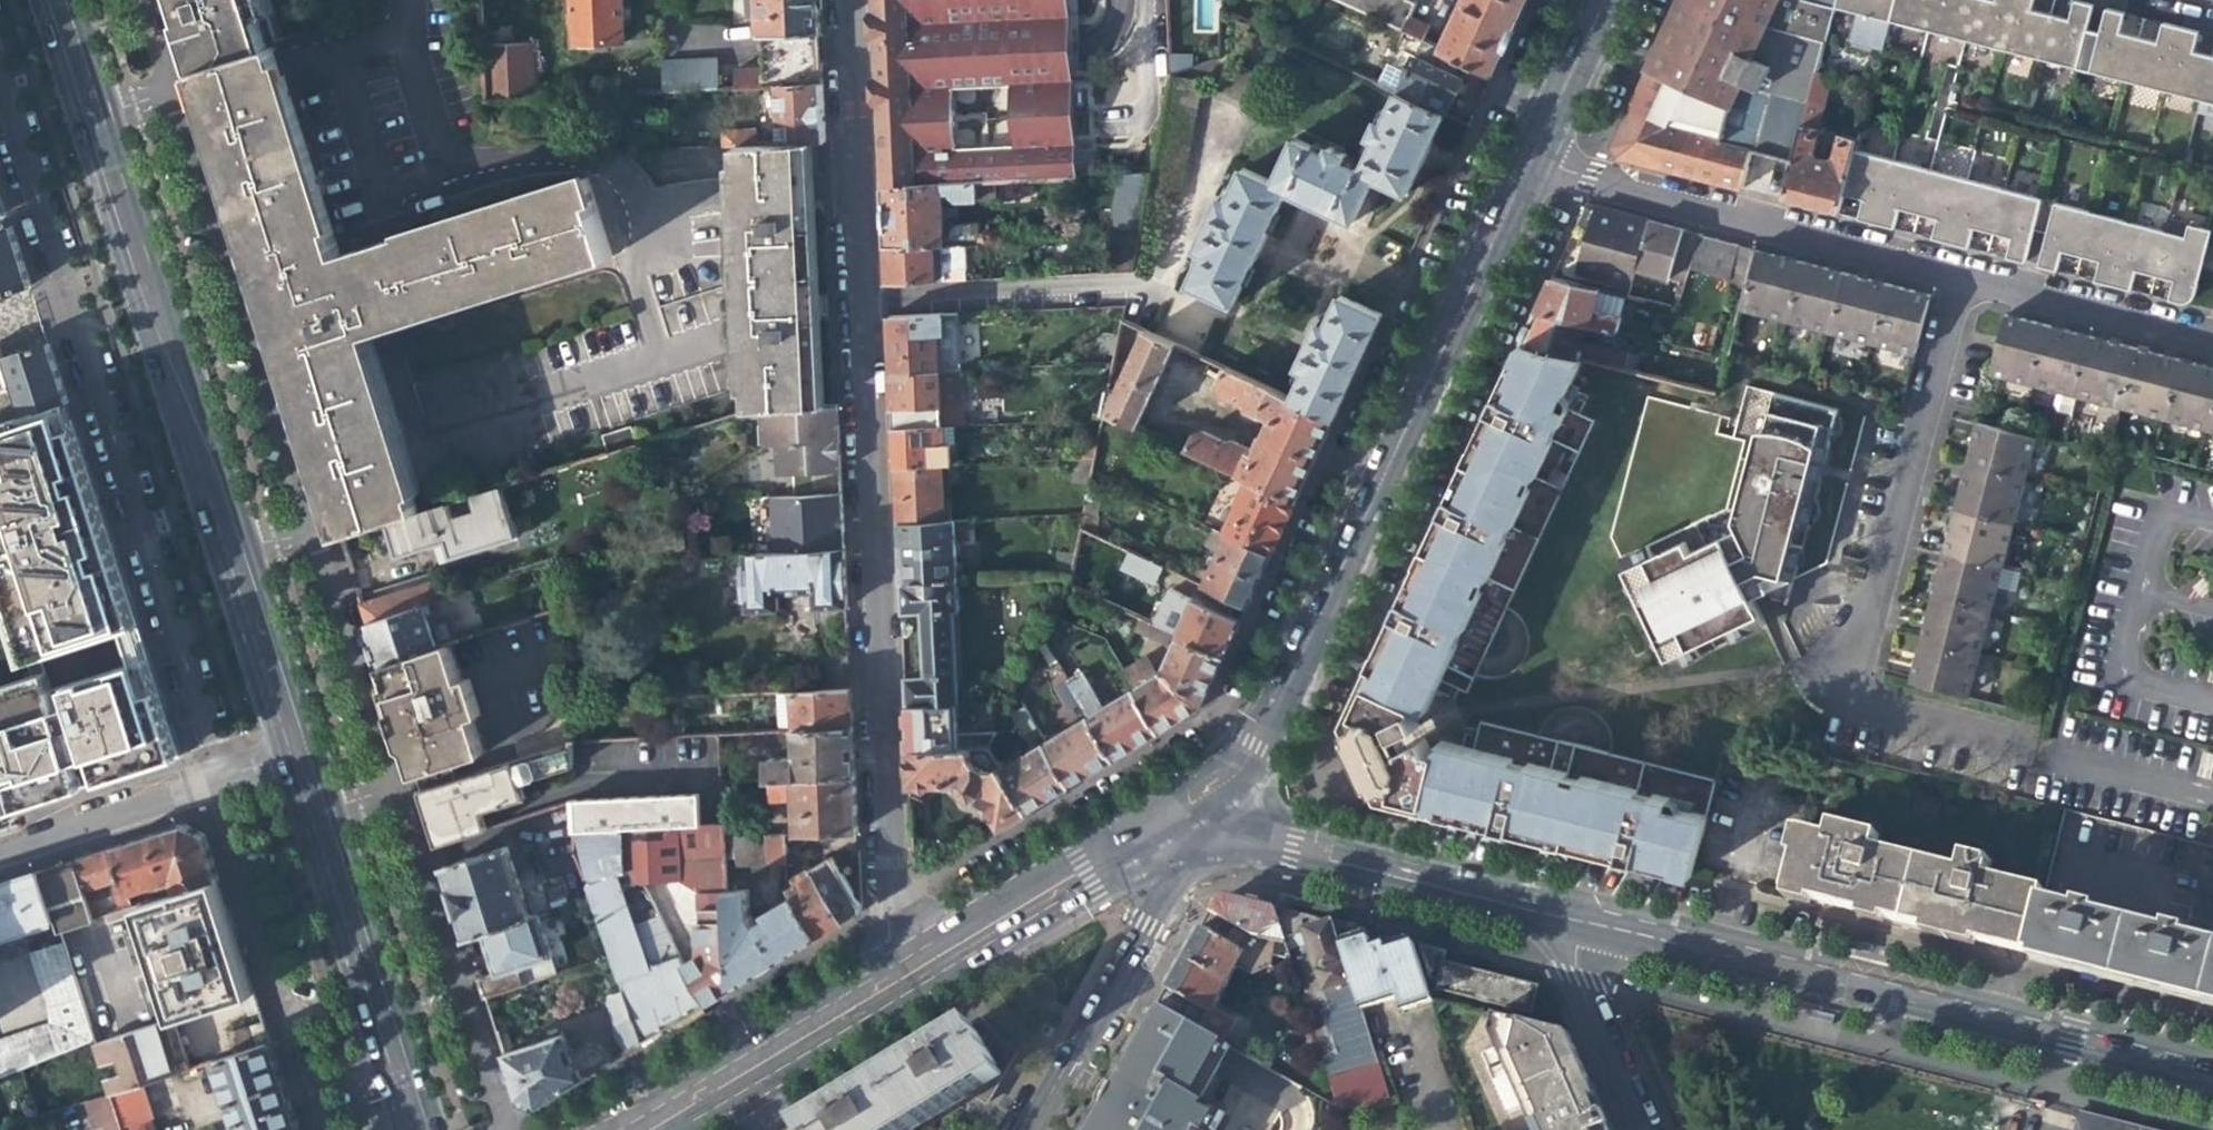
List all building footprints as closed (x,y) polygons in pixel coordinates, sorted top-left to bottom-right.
[(193,69),(198,67),(272,44),(276,43),(260,0),(175,0),(176,2),(182,21),(178,23),(193,69)] [(572,44),(622,42),(621,0),(570,0),(572,44)] [(777,88),(820,85),(817,11),(816,0),(745,0),(746,18),(759,17),(761,68),(733,70),(733,78),(723,78),(724,90),(777,88)] [(881,186),(994,182),(1084,179),(1076,0),(872,0),(874,46),(881,186)] [(1399,32),(1421,42),(1428,28),(1408,18),(1415,5),(1403,0),(1327,0),(1399,32)] [(1442,51),(1460,59),(1493,74),(1527,0),(1466,0),(1442,51)] [(1789,168),(1815,70),(1832,8),(1799,0),(1680,0),(1652,62),(1613,146),(1617,155),(1738,187),(1748,150),(1784,159),(1783,167),(1789,168)] [(1993,1),(1990,0),(1834,0),(1832,8),(2073,67),(2090,5),(2071,0),(2066,19),(2029,10),(2032,0),(1993,0),(1993,1)] [(2190,30),(2164,23),(2154,21),(2149,39),(2111,30),(2116,11),(2097,7),(2082,69),(2212,102),(2212,55),(2185,48),(2190,30)] [(1175,74),(1217,60),(1219,10),(1219,9),(1205,10),(1199,16),(1200,25),(1198,26),(1192,21),(1186,24),(1186,32),(1175,33),(1175,74)] [(1376,83),(1395,92),(1444,115),(1452,97),(1454,97),(1459,88),(1461,82),(1452,77),(1460,59),(1442,51),(1422,42),(1406,74),(1385,64),(1376,83)] [(484,46),(487,102),(535,99),(531,43),(484,46)] [(340,257),(272,44),(198,67),(215,120),(274,314),(319,458),(344,538),(385,526),(422,514),(364,332),(610,254),(586,179),(340,257)] [(662,93),(717,90),(716,60),(661,63),(662,93)] [(1830,74),(1815,70),(1789,168),(1781,198),(1801,203),(1836,213),(1841,195),(1852,152),(1855,139),(1838,135),(1833,156),(1825,161),(1814,159),(1810,151),(1830,74)] [(777,88),(780,145),(803,145),(823,144),(821,106),(820,85),(777,88)] [(1425,155),(1444,115),(1395,92),(1381,124),(1374,122),(1367,139),(1373,142),(1360,170),(1388,183),(1387,185),(1407,194),(1425,155)] [(724,148),(733,147),(755,147),(754,132),(724,134),(724,148)] [(1388,183),(1360,170),(1342,162),(1345,155),(1326,146),(1323,153),(1291,139),(1271,182),(1288,189),(1287,192),(1368,229),(1380,202),(1387,185),(1388,183)] [(747,415),(755,415),(815,411),(803,145),(780,145),(768,146),(755,147),(733,147),(747,415)] [(1889,161),(1852,152),(1841,195),(1859,200),(1855,217),(1860,218),(1873,222),(1889,161)] [(2023,261),(2038,200),(1998,189),(1889,161),(1873,222),(1884,225),(1893,227),(1898,209),(1935,219),(1930,237),(1936,239),(1956,244),(1966,246),(1971,228),(2010,238),(2005,256),(2015,259),(2023,261)] [(1288,189),(1271,182),(1243,169),(1229,200),(1222,197),(1197,250),(1204,254),(1186,293),(1224,310),(1228,303),(1234,305),(1287,192),(1288,189)] [(1120,177),(1113,210),(1145,209),(1148,194),(1152,176),(1120,177)] [(994,200),(994,182),(881,186),(881,200),(882,218),(941,216),(939,192),(950,192),(950,197),(956,202),(994,200)] [(2188,288),(2190,282),(2185,281),(2195,241),(2180,237),(2160,232),(2046,202),(2030,263),(2038,265),(2049,268),(2054,250),(2092,260),(2087,277),(2097,280),(2109,283),(2123,287),(2128,269),(2166,279),(2161,297),(2172,300),(2175,299),(2182,294),(2188,288)] [(1617,294),(1627,297),(1634,269),(1647,220),(1621,213),(1595,205),(1583,247),(1577,271),(1620,282),(1617,294)] [(1107,240),(1112,239),(1139,238),(1145,209),(1113,210),(1107,240)] [(942,237),(941,216),(882,218),(884,250),(961,246),(969,246),(977,245),(976,227),(950,229),(950,237),(942,237)] [(1667,277),(1681,229),(1660,223),(1647,220),(1634,269),(1667,277)] [(2184,222),(2180,237),(2195,241),(2185,281),(2190,282),(2193,283),(2207,228),(2184,222)] [(31,285),(19,251),(11,226),(0,230),(0,295),(31,285)] [(1676,309),(1687,271),(1697,233),(1681,229),(1667,277),(1634,269),(1627,297),(1676,309)] [(1687,271),(1727,283),(1737,246),(1715,240),(1715,238),(1697,233),(1687,271)] [(1132,272),(1139,238),(1112,239),(1114,272),(1132,272)] [(961,246),(884,250),(884,256),(885,283),(944,280),(943,270),(962,269),(961,246)] [(970,279),(969,246),(961,246),(962,269),(943,270),(944,280),(970,279)] [(1724,294),(1740,297),(1753,250),(1737,246),(1727,283),(1724,294)] [(1737,310),(1781,321),(1796,261),(1776,256),(1753,250),(1740,297),(1737,310)] [(1781,321),(1824,332),(1839,272),(1811,265),(1796,261),(1781,321)] [(1824,332),(1867,343),(1882,283),(1850,275),(1839,272),(1824,332)] [(1597,289),(1550,277),(1544,291),(1535,310),(1583,322),(1616,330),(1619,317),(1592,310),(1597,289)] [(1898,287),(1882,283),(1867,343),(1909,353),(1924,294),(1898,287)] [(1306,373),(1294,400),(1334,419),(1382,314),(1342,296),(1344,290),(1336,287),(1298,369),(1306,373)] [(1578,341),(1583,322),(1535,310),(1530,321),(1520,342),(1581,357),(1616,366),(1620,367),(1634,370),(1638,357),(1578,341)] [(1984,372),(2029,384),(2044,324),(2022,319),(1999,313),(1984,372)] [(888,335),(889,373),(933,371),(933,355),(935,355),(935,334),(942,333),(942,316),(887,319),(888,335)] [(2029,384),(2072,395),(2087,335),(2068,330),(2044,324),(2029,384)] [(1111,371),(1103,411),(1137,427),(1175,344),(1147,330),(1126,377),(1111,371)] [(2072,395),(2115,405),(2130,346),(2111,342),(2087,335),(2072,395)] [(1368,681),(1353,715),(1380,728),(1384,738),(1391,734),(1393,738),(1400,734),(1418,726),(1411,710),(1413,705),(1425,710),(1457,642),(1452,639),(1458,627),(1463,629),(1481,590),(1476,588),(1482,575),(1488,576),(1506,537),(1500,534),(1507,521),(1513,523),(1528,489),(1523,487),(1528,476),(1533,478),(1552,439),(1546,437),(1552,423),(1558,426),(1574,393),(1575,391),(1566,387),(1581,357),(1520,342),(1513,358),(1517,361),(1500,397),(1498,397),(1495,399),(1492,402),(1491,407),(1491,409),(1493,412),(1476,449),(1473,449),(1471,450),(1468,454),(1467,457),(1468,461),(1470,462),(1453,498),(1448,500),(1444,505),(1443,507),(1443,511),(1445,515),(1429,550),(1426,550),(1423,552),(1421,554),(1420,557),(1420,561),(1422,565),(1405,602),(1401,602),(1397,605),(1396,608),(1396,612),(1398,616),(1380,655),(1376,655),(1372,658),(1372,660),(1372,664),(1374,668),(1368,681)] [(24,416),(68,402),(57,369),(49,344),(5,358),(24,416)] [(2115,405),(2159,417),(2174,358),(2156,353),(2130,346),(2115,405)] [(11,388),(0,352),(0,391),(11,388)] [(2202,428),(2212,385),(2212,368),(2198,364),(2174,358),(2159,417),(2202,428)] [(1187,451),(1248,480),(1295,502),(1312,465),(1334,419),(1294,400),(1226,368),(1217,386),(1220,395),(1243,406),(1244,412),(1258,419),(1263,415),(1272,420),(1253,459),(1250,457),(1249,453),(1231,445),(1229,447),(1204,434),(1193,438),(1187,451)] [(958,370),(933,371),(889,373),(890,384),(892,429),(938,426),(937,407),(960,406),(958,370)] [(1720,628),(1724,636),(1759,621),(1748,596),(1790,578),(1804,523),(1809,521),(1811,519),(1813,517),(1815,513),(1816,510),(1816,505),(1814,500),(1810,497),(1824,439),(1830,436),(1834,429),(1835,422),(1832,417),(1830,415),(1832,408),(1739,384),(1731,417),(1641,394),(1606,532),(1665,662),(1692,650),(1689,641),(1720,628)] [(2212,431),(2212,385),(2202,428),(2212,431)] [(73,420),(68,402),(24,416),(0,424),(0,443),(73,420)] [(791,499),(839,497),(838,455),(836,411),(815,411),(755,415),(756,425),(762,424),(763,446),(772,446),(773,471),(780,476),(790,476),(791,499)] [(182,756),(84,453),(73,420),(0,443),(0,531),(41,658),(46,672),(51,687),(0,704),(0,814),(182,756)] [(1965,446),(1960,462),(2019,477),(2030,435),(1971,420),(1965,446)] [(942,426),(938,426),(892,429),(893,445),(894,468),(928,467),(940,466),(950,465),(949,444),(943,444),(942,426)] [(955,465),(953,426),(942,426),(943,444),(949,444),(950,465),(955,465)] [(609,456),(636,447),(632,433),(604,441),(609,456)] [(1094,458),(1098,441),(1085,442),(1082,458),(1094,458)] [(1067,459),(1066,449),(1050,450),(1050,460),(1067,459)] [(2008,521),(2019,477),(1960,462),(1954,486),(1949,506),(2008,521)] [(940,466),(928,467),(894,468),(895,487),(897,524),(936,522),(943,522),(940,466)] [(1248,480),(1224,534),(1270,556),(1285,524),(1295,502),(1248,480)] [(498,490),(422,514),(385,526),(396,558),(408,554),(446,542),(451,558),(514,538),(498,490)] [(769,554),(842,550),(840,518),(839,497),(791,499),(772,500),(774,527),(768,527),(769,554)] [(1997,564),(2008,521),(1949,506),(1945,523),(1938,549),(1997,564)] [(1192,519),(1208,527),(1211,520),(1195,512),(1192,519)] [(943,522),(936,522),(897,524),(897,540),(899,582),(957,579),(955,543),(973,542),(972,521),(943,522)] [(1203,587),(1205,589),(1228,600),(1246,608),(1270,556),(1224,534),(1214,530),(1206,547),(1219,552),(1203,587)] [(24,664),(41,658),(0,531),(0,589),(24,664)] [(1993,582),(1997,564),(1938,549),(1932,572),(1927,591),(1987,606),(1993,582)] [(814,611),(844,610),(842,550),(769,554),(741,555),(743,614),(776,613),(776,597),(789,596),(796,602),(802,599),(802,595),(813,595),(814,611)] [(1161,567),(1128,551),(1121,568),(1154,583),(1161,567)] [(2016,569),(1997,564),(1993,582),(2011,586),(2016,569)] [(959,611),(957,579),(899,582),(902,646),(905,708),(955,706),(958,706),(954,611),(959,611)] [(431,585),(360,607),(366,626),(379,667),(450,644),(459,641),(450,615),(441,617),(431,585)] [(1205,589),(1199,602),(1222,612),(1228,600),(1205,589)] [(1975,651),(1987,606),(1927,591),(1921,613),(1915,635),(1975,651)] [(473,595),(450,599),(455,628),(478,624),(473,595)] [(1175,634),(1177,634),(1225,656),(1234,635),(1240,621),(1222,612),(1199,602),(1191,599),(1175,634)] [(1162,628),(1141,619),(1135,632),(1156,641),(1162,628)] [(1158,672),(1132,689),(1159,733),(1200,708),(1209,689),(1225,656),(1177,634),(1158,672)] [(1965,694),(1975,651),(1915,635),(1910,655),(1904,678),(1965,694)] [(450,644),(379,667),(385,687),(398,728),(407,757),(413,776),(484,754),(450,644)] [(811,661),(813,693),(848,691),(847,659),(811,661)] [(51,687),(46,672),(0,687),(0,704),(51,687)] [(1080,675),(1067,682),(1079,703),(1088,716),(1114,760),(1137,746),(1159,733),(1132,689),(1101,708),(1080,675)] [(1068,710),(1079,703),(1067,682),(1054,689),(1068,710)] [(791,694),(792,731),(850,728),(849,708),(848,691),(813,693),(791,694)] [(955,737),(955,706),(905,708),(906,725),(907,752),(989,749),(995,736),(955,737)] [(1035,730),(1023,710),(1011,716),(1022,737),(1035,730)] [(1425,741),(1418,726),(1400,734),(1393,738),(1391,734),(1384,738),(1380,728),(1353,715),(1346,729),(1349,736),(1346,741),(1346,745),(1347,748),(1350,752),(1354,753),(1357,753),(1364,769),(1362,772),(1361,775),(1361,779),(1364,785),(1368,788),(1373,788),(1375,793),(1392,798),(1399,769),(1394,759),(1401,756),(1399,752),(1406,749),(1425,741)] [(1088,716),(1043,744),(1069,787),(1114,760),(1088,716)] [(765,781),(768,781),(852,778),(850,748),(850,728),(792,731),(793,748),(799,748),(800,756),(795,762),(787,757),(765,758),(765,781)] [(568,743),(568,745),(569,769),(570,800),(571,822),(572,832),(648,829),(646,780),(644,739),(568,743)] [(1399,769),(1392,798),(1435,809),(1441,810),(1442,814),(1447,817),(1452,817),(1453,816),(1455,813),(1485,821),(1495,823),(1496,826),(1497,828),(1500,830),(1506,830),(1509,827),(1549,837),(1550,839),(1551,842),(1553,843),(1556,844),(1560,844),(1563,841),(1612,853),(1622,855),(1622,858),(1624,861),(1627,862),(1632,861),(1635,858),(1647,861),(1674,868),(1673,873),(1689,877),(1691,871),(1705,818),(1687,814),(1689,806),(1651,796),(1648,801),(1635,798),(1636,792),(1578,777),(1576,782),(1564,779),(1566,774),(1525,763),(1523,769),(1509,765),(1511,760),(1438,741),(1435,755),(1431,755),(1425,741),(1406,749),(1399,752),(1401,756),(1394,759),(1399,769)] [(1043,744),(1001,771),(1025,814),(1050,799),(1069,787),(1043,744)] [(518,786),(569,769),(568,745),(472,776),(419,793),(426,815),(436,847),(486,829),(481,813),(522,799),(518,786)] [(979,796),(999,829),(1025,814),(1001,771),(989,749),(907,752),(908,774),(910,817),(921,816),(920,785),(960,784),(959,792),(970,800),(979,796)] [(720,777),(646,780),(648,829),(723,825),(721,802),(720,783),(720,777)] [(792,800),(793,836),(815,836),(854,835),(853,800),(852,778),(768,781),(768,801),(792,800)] [(734,782),(720,783),(721,802),(735,802),(734,782)] [(558,907),(589,897),(585,887),(573,851),(572,832),(571,822),(570,800),(534,813),(542,835),(539,848),(558,907)] [(2014,952),(2026,955),(2039,902),(2043,886),(1986,871),(1990,855),(1962,848),(1958,864),(1875,843),(1879,828),(1831,816),(1826,830),(1799,823),(1781,893),(1813,901),(1879,918),(1948,935),(2014,952)] [(572,832),(573,851),(585,887),(589,897),(622,991),(625,1001),(640,1045),(671,1026),(704,1007),(721,996),(728,992),(726,893),(723,825),(648,829),(572,832)] [(174,879),(178,892),(216,880),(202,836),(184,827),(138,842),(75,863),(93,920),(133,907),(128,894),(149,887),(151,890),(168,884),(168,881),(174,879)] [(786,865),(785,853),(785,836),(766,837),(767,865),(786,865)] [(816,850),(815,836),(793,836),(785,836),(785,853),(813,852),(816,850)] [(731,866),(767,865),(766,837),(745,837),(731,837),(731,866)] [(504,848),(442,868),(451,895),(465,941),(484,934),(527,919),(504,848)] [(790,891),(794,898),(816,940),(838,927),(858,915),(857,906),(830,860),(795,880),(797,886),(790,891)] [(57,932),(93,920),(75,863),(39,874),(54,922),(57,932)] [(54,922),(39,874),(0,887),(0,939),(54,922)] [(156,962),(235,937),(227,912),(216,880),(178,892),(160,898),(139,905),(156,962)] [(747,892),(726,893),(728,992),(774,965),(816,940),(794,898),(765,916),(767,921),(755,928),(749,915),(747,892)] [(1289,898),(1285,913),(1332,925),(1334,910),(1313,904),(1289,898)] [(1251,939),(1285,945),(1275,910),(1229,899),(1211,908),(1207,915),(1251,939)] [(2039,902),(2026,955),(2053,962),(2069,966),(2095,973),(2189,996),(2212,1003),(2212,945),(2185,938),(2186,932),(2167,927),(2165,933),(2095,916),(2097,909),(2077,904),(2075,911),(2039,902)] [(497,973),(477,980),(483,999),(524,985),(518,967),(549,955),(544,937),(560,932),(552,909),(527,919),(484,934),(491,955),(497,973)] [(1370,1045),(1358,1009),(1332,925),(1285,913),(1275,910),(1285,945),(1290,945),(1325,1059),(1370,1045)] [(1226,984),(1251,939),(1207,915),(1182,959),(1226,984)] [(1368,934),(1332,925),(1358,1009),(1397,997),(1402,1011),(1430,1002),(1413,947),(1387,954),(1385,950),(1375,953),(1368,934)] [(156,962),(174,1019),(222,1004),(253,994),(243,963),(235,937),(156,962)] [(20,1071),(93,1042),(61,944),(27,955),(43,1014),(44,1028),(0,1043),(0,1079),(20,1071)] [(1444,963),(1446,953),(1419,947),(1430,981),(1439,984),(1437,990),(1529,1012),(1535,986),(1444,963)] [(1211,1010),(1226,984),(1182,959),(1155,1006),(1220,1044),(1233,1023),(1211,1010)] [(611,1034),(623,1054),(640,1045),(625,1001),(622,991),(604,997),(613,1026),(611,1034)] [(1155,1006),(1149,1016),(1143,1026),(1150,1030),(1131,1064),(1124,1060),(1111,1084),(1115,1087),(1108,1101),(1102,1112),(1097,1109),(1084,1129),(1213,1129),(1221,1116),(1197,1102),(1189,1098),(1220,1044),(1155,1006)] [(1603,1117),(1570,1041),(1566,1032),(1494,1016),(1490,1036),(1530,1129),(1609,1129),(1603,1117)] [(105,1080),(110,1093),(140,1084),(177,1072),(188,1068),(174,1019),(94,1044),(100,1064),(115,1059),(121,1073),(105,1080)] [(799,1129),(913,1129),(969,1096),(984,1106),(1012,1057),(979,1021),(918,1058),(828,1112),(799,1129)] [(226,1035),(233,1054),(269,1042),(262,1022),(226,1035)] [(1150,1030),(1143,1026),(1129,1051),(1124,1060),(1131,1064),(1150,1030)] [(538,1105),(609,1063),(606,1054),(591,1047),(579,1049),(575,1057),(565,1047),(562,1036),(539,1043),(538,1037),(523,1041),(525,1047),(501,1055),(514,1098),(538,1105)] [(269,1042),(233,1054),(212,1060),(227,1106),(237,1129),(297,1129),(269,1042)] [(1227,1048),(1220,1044),(1189,1098),(1197,1102),(1221,1059),(1227,1048)] [(199,1064),(188,1068),(177,1072),(180,1081),(203,1074),(199,1064)] [(140,1084),(110,1093),(113,1104),(121,1129),(134,1129),(154,1123),(140,1084)] [(626,1086),(596,1101),(599,1110),(629,1094),(626,1086)] [(113,1104),(98,1109),(104,1129),(121,1129),(113,1104)] [(2140,1127),(2091,1115),(2087,1129),(2141,1129),(2140,1127)]
